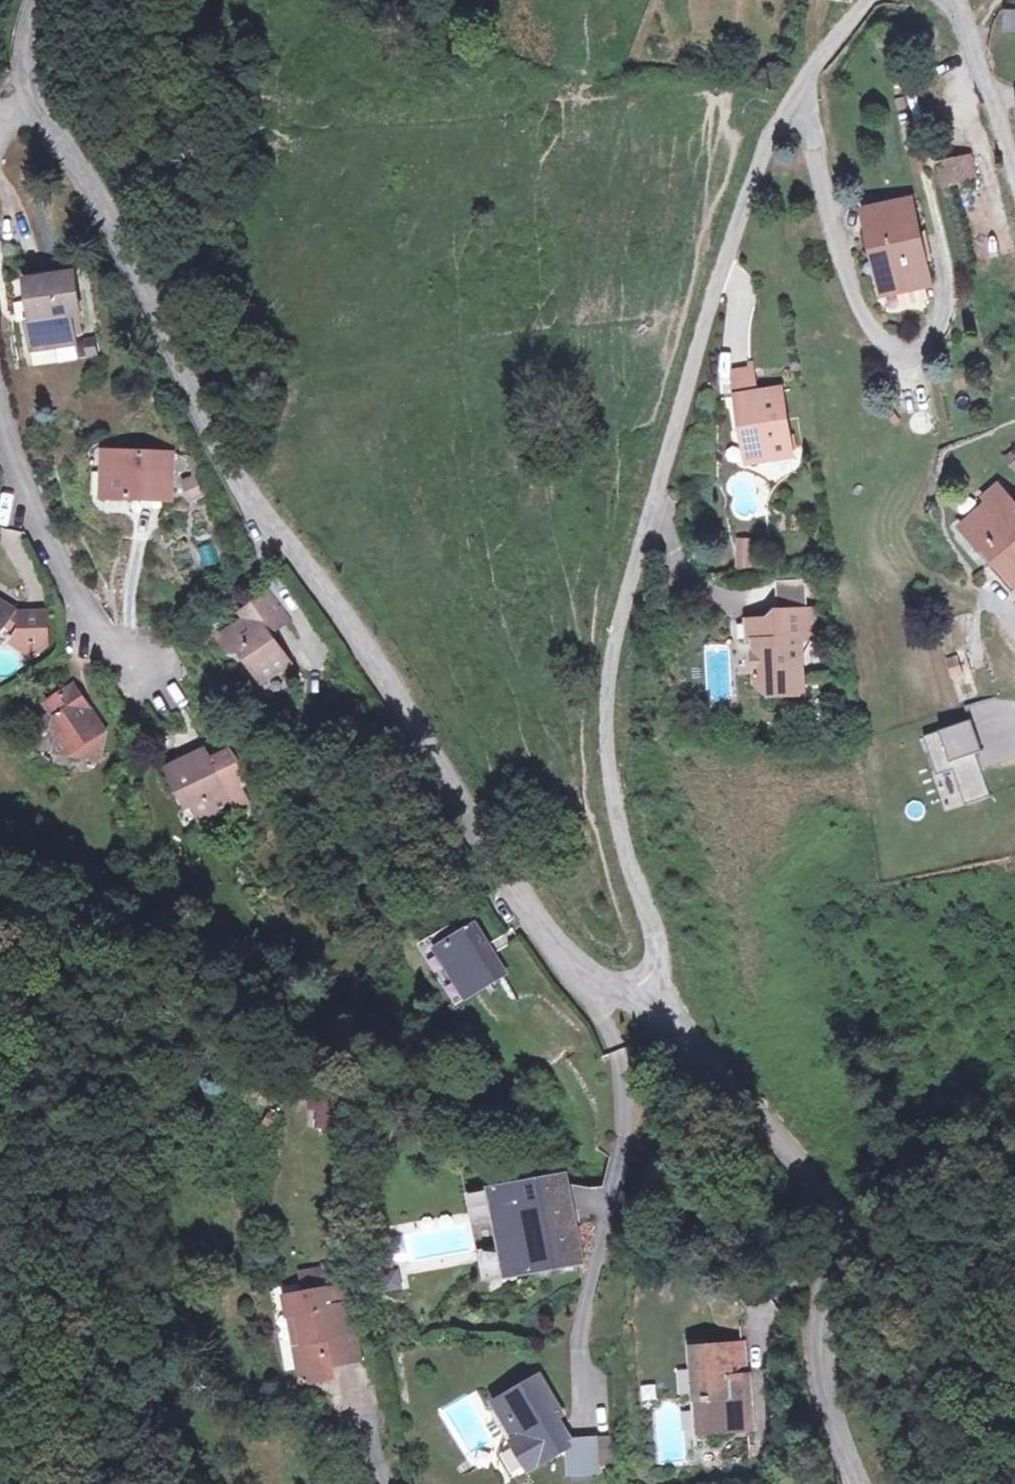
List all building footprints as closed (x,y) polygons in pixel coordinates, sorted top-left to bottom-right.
[(1014,32),(1014,10),(1001,10),(1001,33),(1014,32)] [(991,29),(988,53),(1003,56),(1008,38),(991,29)] [(939,167),(943,183),(970,177),(966,160),(939,167)] [(903,203),(853,210),(859,249),(868,247),(876,290),(916,283),(903,203)] [(868,247),(859,249),(867,292),(876,290),(868,247)] [(77,284),(37,289),(41,328),(31,329),(35,358),(75,353),(72,326),(84,325),(77,284)] [(734,370),(737,394),(756,391),(753,368),(734,370)] [(737,394),(742,422),(748,421),(754,459),(793,454),(782,387),(756,391),(737,394)] [(748,421),(742,422),(748,460),(754,459),(748,421)] [(178,463),(112,458),(109,504),(135,506),(135,499),(174,502),(178,463)] [(195,475),(182,480),(190,500),(203,495),(195,475)] [(1012,525),(1014,521),(1014,513),(1013,508),(1014,507),(1014,504),(999,482),(983,493),(990,503),(969,519),(997,554),(995,556),(1014,582),(1014,529),(1012,525)] [(755,568),(755,537),(735,537),(735,568),(755,568)] [(287,627),(270,600),(243,616),(248,623),(219,642),(231,659),(242,660),(259,686),(286,670),(268,638),(287,627)] [(813,631),(814,605),(781,603),(781,609),(754,610),(754,637),(765,639),(765,645),(759,646),(760,676),(766,685),(786,685),(786,693),(804,692),(805,662),(799,661),(799,632),(813,631)] [(10,635),(17,621),(19,617),(0,606),(0,640),(4,635),(9,637),(10,635)] [(10,635),(22,641),(25,636),(24,627),(17,621),(10,635)] [(25,636),(22,641),(15,651),(34,665),(54,652),(50,621),(24,622),(24,627),(25,636)] [(957,656),(945,659),(952,683),(964,679),(957,656)] [(103,738),(72,691),(47,708),(55,725),(52,738),(57,747),(55,755),(99,765),(103,738)] [(974,718),(924,732),(935,772),(952,767),(961,803),(987,796),(976,752),(982,751),(974,718)] [(209,765),(203,754),(167,771),(180,796),(183,794),(201,830),(234,815),(249,808),(240,796),(253,786),(228,755),(209,765)] [(439,946),(471,996),(489,984),(504,975),(472,925),(439,946)] [(333,1127),(338,1095),(317,1091),(311,1124),(333,1127)] [(558,1175),(527,1180),(529,1189),(560,1184),(558,1175)] [(529,1189),(527,1180),(507,1184),(508,1193),(489,1197),(493,1221),(498,1247),(500,1262),(519,1259),(522,1273),(574,1264),(560,1184),(529,1189)] [(487,1222),(493,1221),(489,1197),(508,1193),(507,1184),(458,1192),(464,1225),(487,1222)] [(474,1282),(522,1273),(519,1259),(500,1262),(498,1247),(491,1247),(468,1251),(474,1282)] [(299,1285),(341,1281),(340,1264),(298,1268),(299,1285)] [(290,1289),(293,1309),(306,1307),(312,1335),(298,1338),(302,1365),(313,1363),(316,1376),(336,1372),(331,1351),(342,1348),(345,1358),(363,1354),(351,1298),(336,1301),(332,1282),(290,1289)] [(293,1309),(298,1338),(312,1335),(306,1307),(293,1309)] [(746,1343),(695,1345),(697,1428),(748,1427),(746,1343)] [(680,1394),(691,1393),(689,1367),(678,1368),(680,1394)] [(598,1472),(596,1441),(563,1443),(553,1422),(562,1418),(543,1378),(500,1398),(520,1435),(515,1446),(523,1468),(533,1469),(564,1454),(567,1481),(598,1480),(598,1472)] [(596,1441),(598,1472),(615,1458),(614,1426),(596,1441)]
